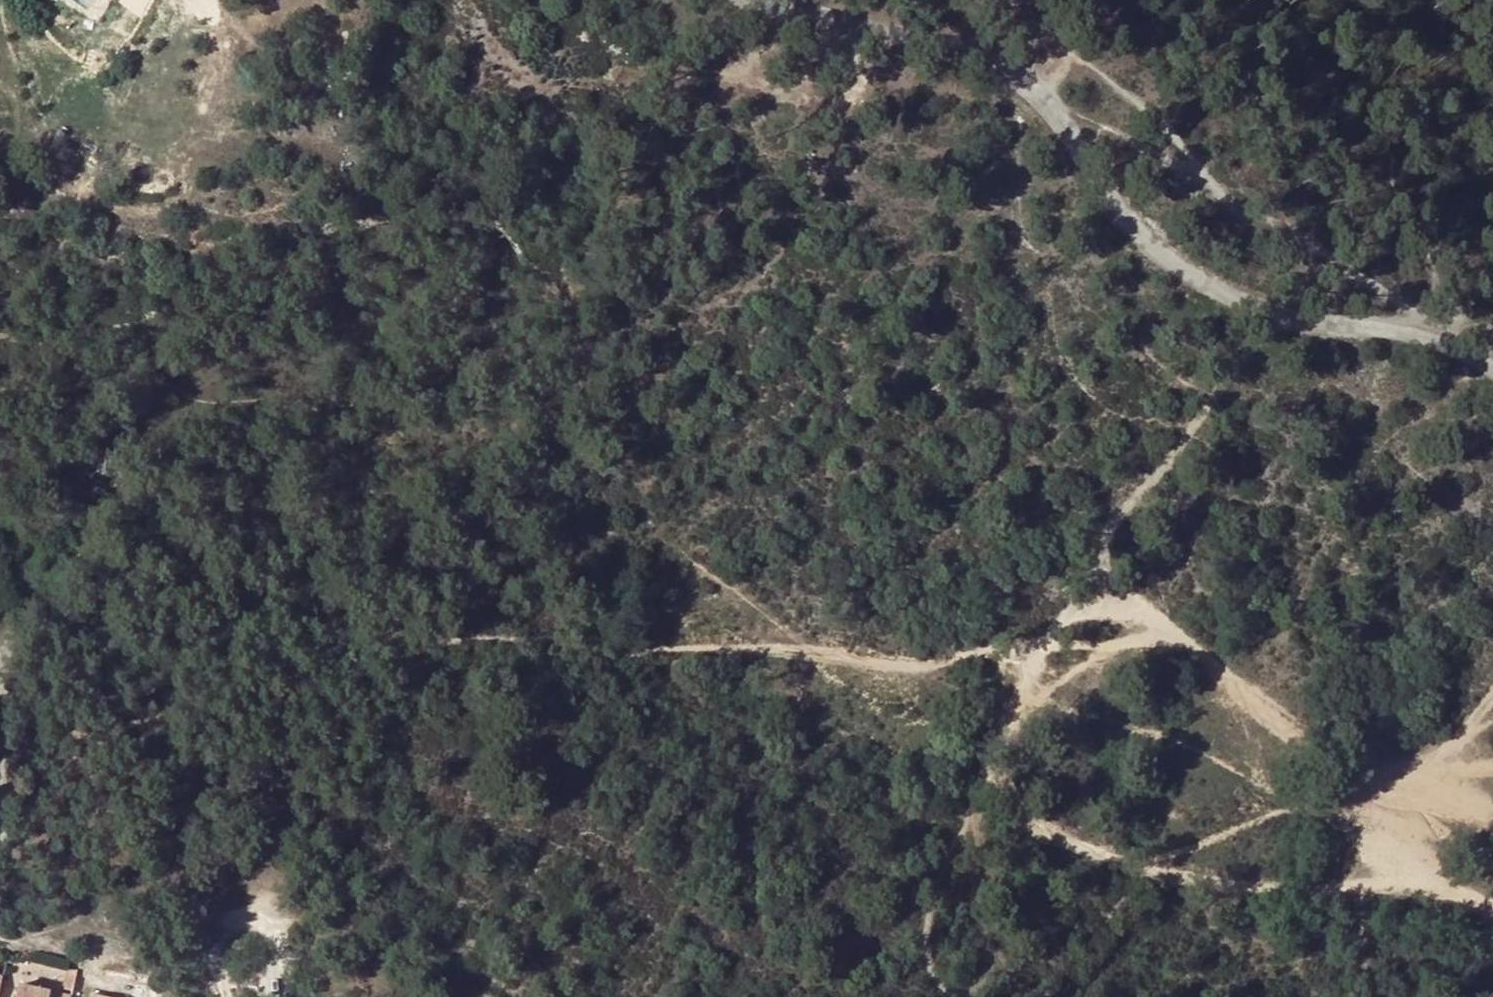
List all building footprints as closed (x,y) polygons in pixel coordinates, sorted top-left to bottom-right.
[(70,990),(74,969),(65,967),(60,988),(70,990)] [(69,995),(18,983),(14,996),(68,996),(69,995)]
